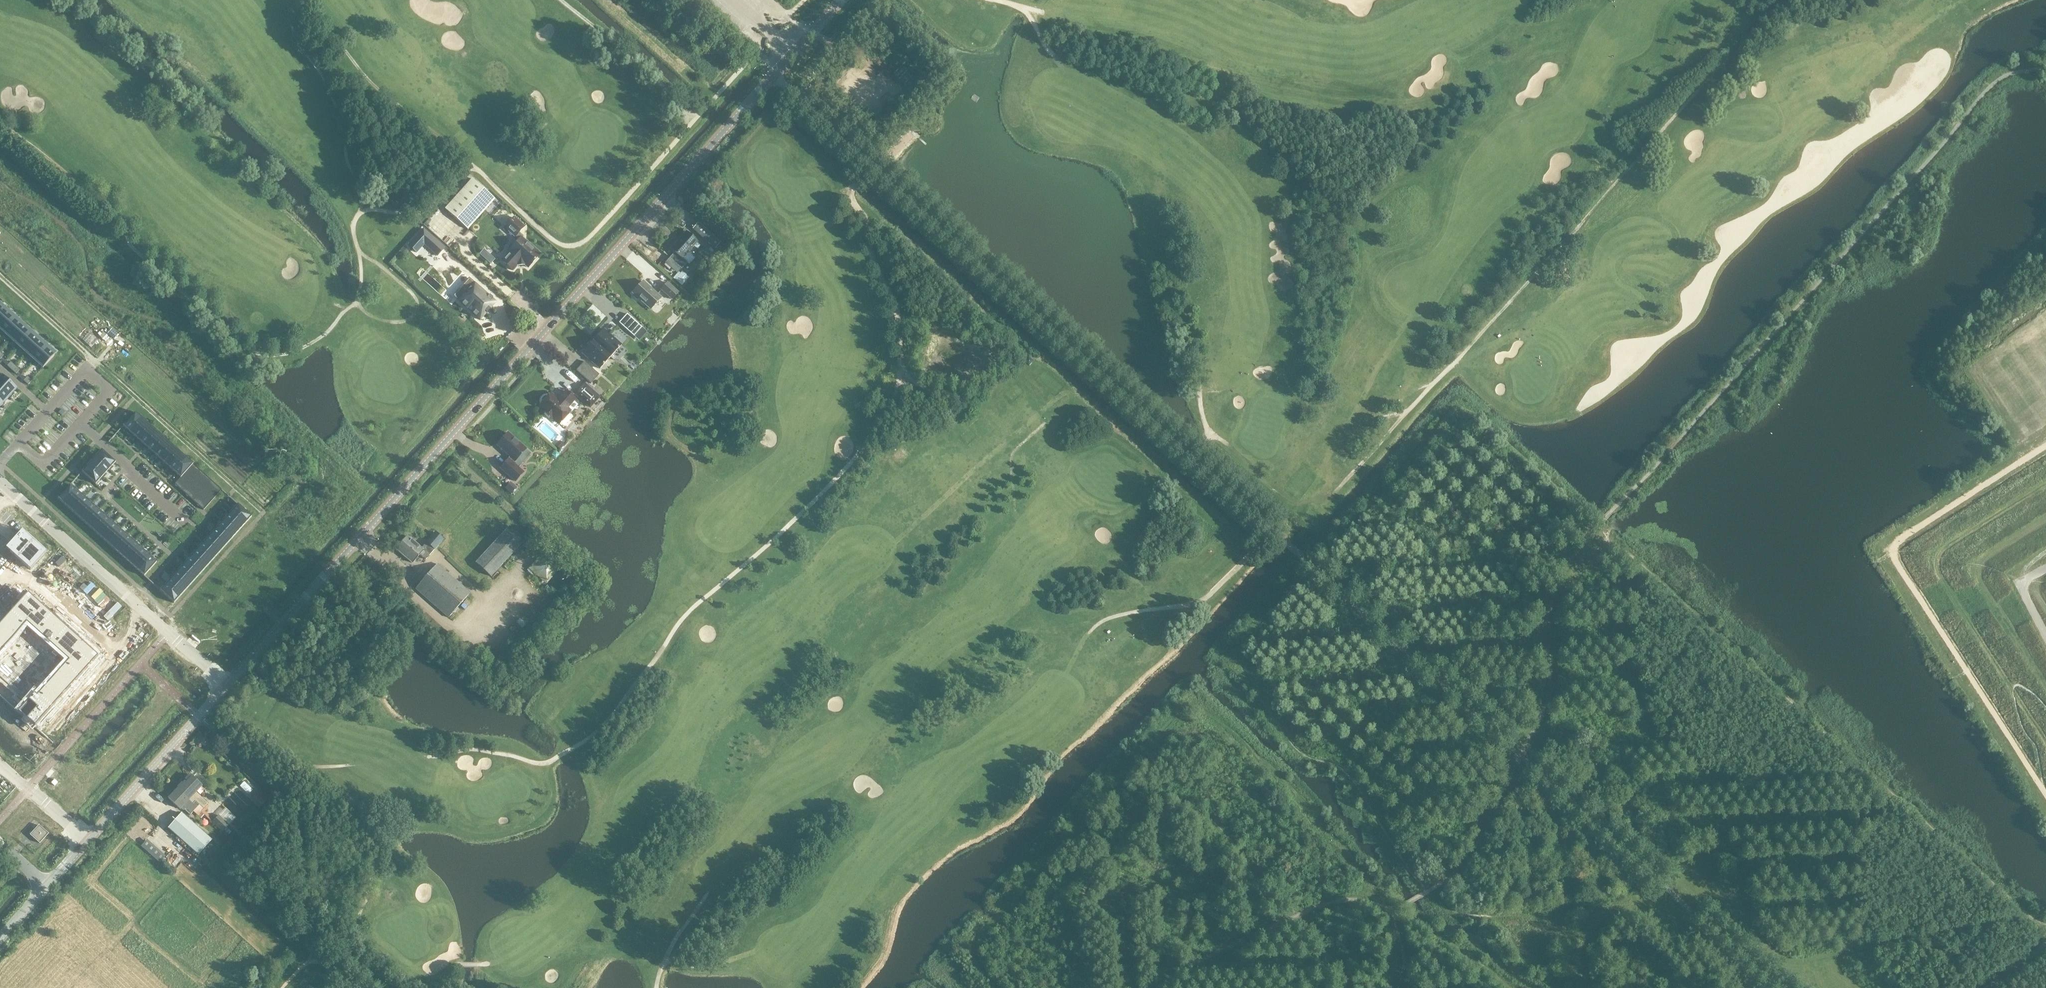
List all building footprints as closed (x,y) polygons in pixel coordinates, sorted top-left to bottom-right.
[(1292,175),(1286,178),(1289,184),(1295,181),(1292,175)] [(469,226),(492,201),(471,182),(449,206),(454,210),(453,212),(469,226)] [(539,254),(521,238),(522,236),(518,232),(523,227),(513,217),(504,227),(514,236),(515,236),(518,239),(508,250),(509,251),(501,261),(512,270),(518,263),(519,264),(521,264),(522,263),(527,267),(539,254)] [(703,217),(692,229),(715,249),(726,237),(703,217)] [(423,230),(409,246),(416,253),(424,244),(438,256),(444,248),(423,230)] [(670,248),(672,249),(674,252),(669,258),(681,268),(686,262),(681,258),(697,241),(686,231),(670,248)] [(687,265),(682,271),(688,277),(693,271),(687,265)] [(469,278),(453,296),(480,320),(486,313),(487,314),(487,313),(486,313),(489,309),(490,310),(490,309),(496,302),(469,278)] [(643,281),(632,293),(633,294),(633,296),(636,299),(638,298),(650,309),(660,297),(643,281)] [(677,292),(667,282),(661,289),(671,299),(677,292)] [(0,318),(0,330),(2,332),(16,317),(7,310),(0,318)] [(626,313),(618,322),(633,336),(641,327),(626,313)] [(16,317),(2,332),(10,339),(24,324),(16,317)] [(24,324),(10,339),(18,347),(32,332),(24,324)] [(603,328),(592,340),(610,356),(621,344),(603,328)] [(32,332),(18,347),(26,354),(40,339),(32,332)] [(40,339),(26,354),(35,361),(48,346),(40,339)] [(610,356),(592,340),(582,352),(599,368),(610,356)] [(48,346),(35,361),(43,368),(56,354),(48,346)] [(1035,361),(1030,358),(1027,363),(1032,366),(1035,361)] [(584,361),(576,370),(591,383),(599,374),(584,361)] [(15,366),(11,370),(16,374),(20,370),(15,366)] [(0,377),(0,388),(10,397),(17,389),(2,375),(0,377)] [(27,377),(24,381),(28,385),(32,381),(27,377)] [(590,407),(599,396),(584,383),(575,393),(590,407)] [(2,405),(10,397),(0,388),(0,403),(2,405)] [(541,401),(541,404),(539,406),(543,410),(552,418),(559,423),(570,410),(567,407),(575,399),(566,391),(558,399),(551,393),(549,396),(546,395),(543,396),(541,398),(541,401)] [(130,433),(143,419),(135,412),(123,426),(130,433)] [(137,439),(150,425),(143,419),(130,433),(137,439)] [(144,446),(157,432),(150,425),(137,439),(144,446)] [(151,452),(164,438),(157,432),(144,446),(151,452)] [(497,445),(511,457),(509,459),(508,459),(500,468),(515,481),(523,472),(513,463),(526,448),(508,433),(497,445)] [(159,459),(171,445),(164,438),(151,452),(159,459)] [(166,465),(178,451),(171,445),(159,459),(166,465)] [(102,450),(95,457),(109,470),(116,462),(102,450)] [(173,471),(186,457),(178,451),(166,465),(173,471)] [(109,470),(95,457),(88,465),(102,477),(109,470)] [(180,478),(193,464),(186,457),(173,471),(180,478)] [(222,490),(193,464),(180,478),(175,484),(204,510),(222,490)] [(102,477),(88,465),(82,472),(96,485),(102,477)] [(513,492),(519,486),(512,480),(506,486),(513,492)] [(65,505),(77,491),(70,485),(58,499),(65,505)] [(72,512),(85,497),(77,491),(65,505),(72,512)] [(79,518),(92,504),(85,497),(72,512),(79,518)] [(86,525),(99,510),(92,504),(79,518),(86,525)] [(252,517),(238,504),(231,511),(245,524),(252,517)] [(94,531),(106,517),(99,510),(86,525),(94,531)] [(245,524),(231,511),(225,519),(239,531),(245,524)] [(101,537),(113,523),(106,517),(94,531),(101,537)] [(239,531),(225,519),(218,526),(232,538),(239,531)] [(108,544),(121,530),(113,523),(101,537),(108,544)] [(232,538),(218,526),(212,533),(226,546),(232,538)] [(491,577),(524,541),(509,527),(476,563),(491,577)] [(115,550),(128,536),(121,530),(108,544),(115,550)] [(226,546),(212,533),(205,540),(219,553),(226,546)] [(412,563),(419,555),(425,560),(443,540),(435,533),(421,548),(407,536),(396,549),(412,563)] [(27,534),(10,552),(28,568),(44,550),(27,534)] [(122,557),(135,543),(128,536),(115,550),(122,557)] [(219,553),(205,540),(199,547),(213,560),(219,553)] [(130,563),(142,549),(135,543),(122,557),(130,563)] [(213,560),(199,547),(192,554),(206,567),(213,560)] [(137,570),(149,556),(142,549),(130,563),(137,570)] [(547,582),(561,565),(545,551),(530,568),(547,582)] [(206,567),(192,554),(186,562),(200,574),(206,567)] [(144,576),(157,562),(149,556),(137,570),(144,576)] [(200,574),(186,562),(179,569),(193,582),(200,574)] [(448,618),(470,593),(437,564),(416,589),(431,602),(448,618)] [(193,582),(179,569),(173,576),(187,589),(193,582)] [(187,589),(173,576),(166,583),(180,596),(187,589)] [(180,596),(166,583),(160,591),(174,603),(180,596)] [(0,625),(0,677),(26,700),(26,701),(28,702),(26,705),(25,705),(19,712),(18,713),(35,727),(98,657),(62,625),(54,618),(28,595),(12,612),(6,619),(0,625)] [(191,775),(177,789),(197,808),(201,812),(205,807),(208,804),(196,792),(197,791),(202,786),(200,784),(191,775)] [(170,797),(169,799),(179,808),(180,809),(181,807),(190,815),(194,811),(197,815),(201,812),(197,808),(177,789),(176,791),(174,790),(173,790),(172,791),(169,794),(169,796),(170,797)] [(216,818),(213,822),(222,831),(229,825),(228,824),(232,820),(223,811),(216,818)] [(212,840),(181,813),(168,828),(199,855),(212,840)] [(30,835),(40,844),(49,834),(39,825),(30,835)] [(160,861),(166,855),(148,838),(142,845),(160,861)]
